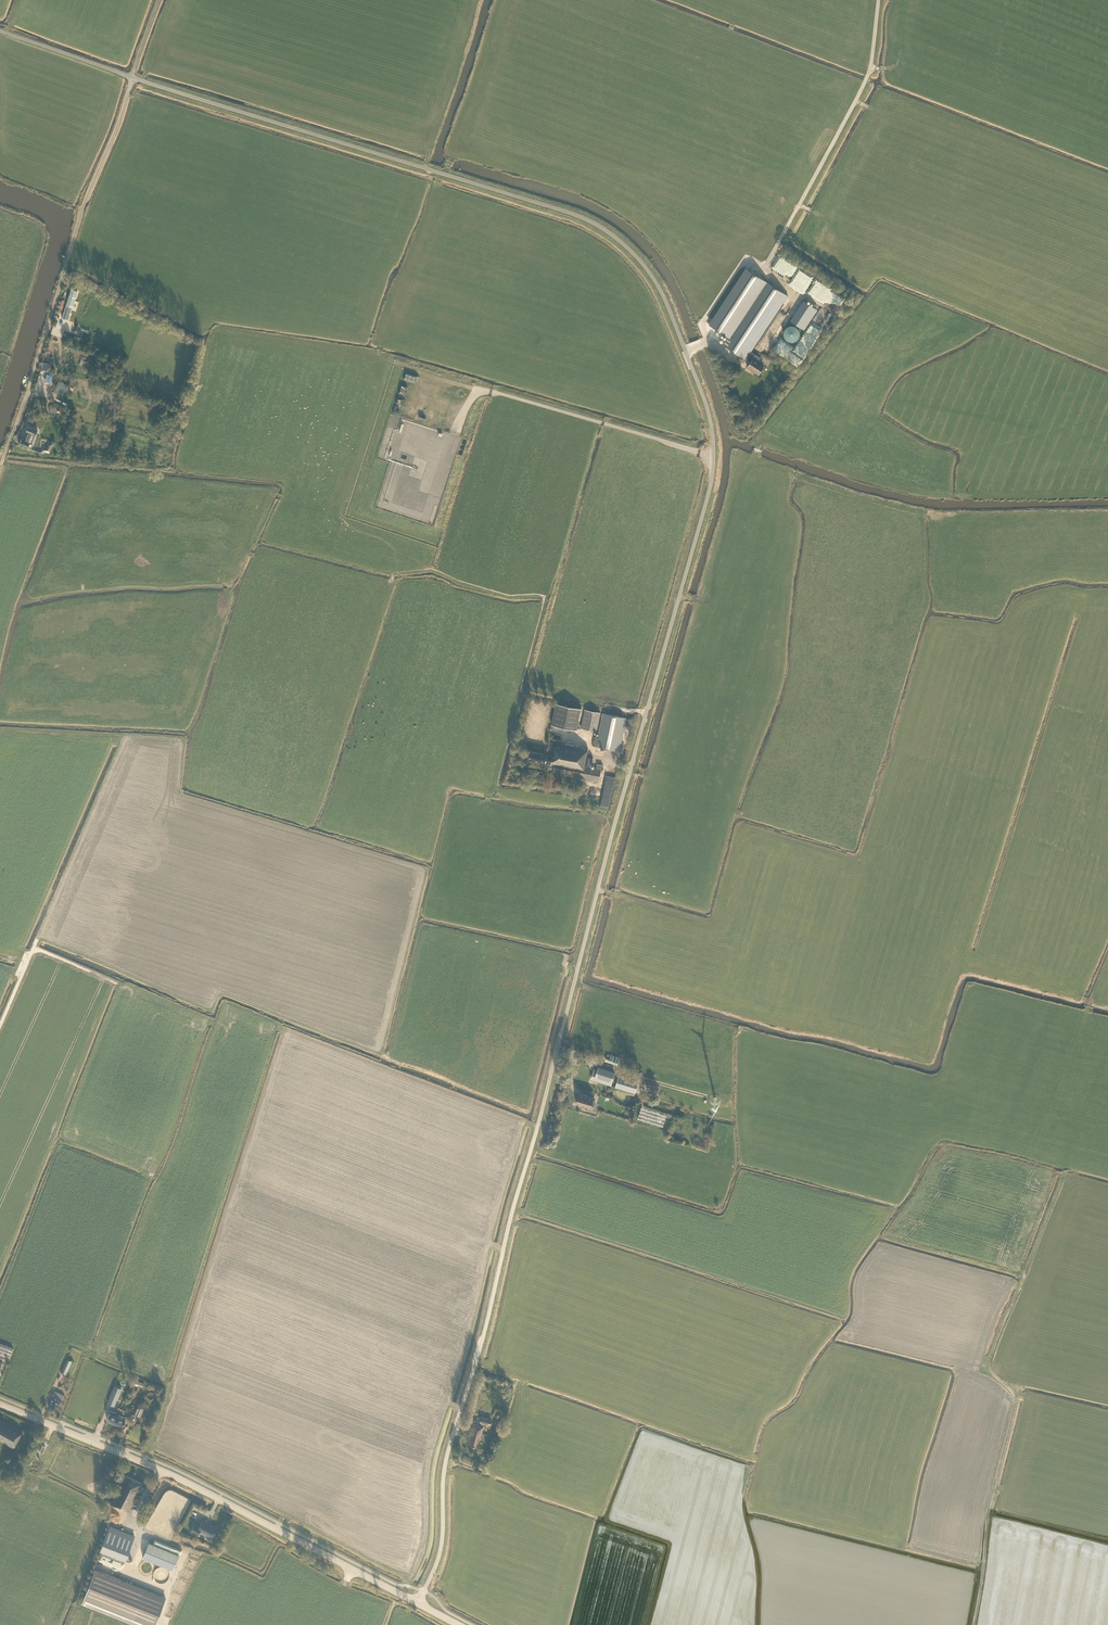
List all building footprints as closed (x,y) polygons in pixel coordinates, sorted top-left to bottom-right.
[(751,351),(788,295),(746,268),(710,324),(728,336),(723,344),(746,359),(746,358),(751,362),(748,366),(751,368),(752,367),(756,370),(755,372),(759,374),(764,367),(760,365),(761,364),(753,358),(755,354),(751,351)] [(68,320),(77,291),(71,289),(61,318),(68,320)] [(804,329),(817,309),(804,300),(791,321),(804,329)] [(798,339),(799,338),(799,337),(799,336),(800,335),(800,334),(800,333),(800,332),(800,331),(799,330),(799,329),(798,328),(797,327),(796,326),(795,326),(794,325),(793,325),(791,325),(790,325),(789,326),(788,326),(787,327),(786,327),(786,328),(785,329),(784,330),(784,331),(784,332),(784,333),(784,334),(784,335),(784,336),(785,337),(785,338),(785,339),(786,339),(786,340),(787,340),(788,341),(789,341),(790,342),(791,342),(792,342),(793,342),(794,341),(795,341),(796,341),(797,340),(797,339),(798,339)] [(49,372),(50,364),(42,362),(41,370),(49,372)] [(56,390),(64,393),(68,383),(60,380),(56,390)] [(395,411),(407,414),(409,406),(397,403),(395,411)] [(53,413),(53,415),(55,415),(57,408),(50,407),(49,411),(53,413)] [(29,444),(33,434),(35,435),(37,430),(28,426),(26,432),(25,436),(23,435),(19,445),(30,449),(32,445),(29,444)] [(42,451),(49,452),(50,452),(51,447),(53,444),(53,443),(49,441),(49,442),(47,446),(45,447),(43,447),(42,451)] [(581,708),(556,704),(551,725),(577,730),(581,708)] [(585,709),(581,728),(597,731),(601,712),(585,709)] [(595,736),(593,745),(619,751),(626,718),(604,713),(599,737),(595,736)] [(598,764),(597,768),(585,766),(588,749),(553,742),(550,756),(531,752),(529,760),(551,764),(555,765),(553,772),(599,781),(603,765),(598,764)] [(609,1058),(607,1057),(605,1061),(617,1064),(620,1057),(611,1054),(609,1058)] [(594,1070),(591,1080),(611,1086),(615,1073),(599,1068),(598,1071),(594,1070)] [(638,1081),(619,1076),(616,1087),(635,1092),(638,1081)] [(593,1098),(579,1093),(576,1104),(590,1108),(593,1098)] [(642,1107),(638,1120),(663,1128),(667,1114),(642,1107)] [(7,1361),(13,1348),(0,1343),(0,1358),(7,1361)] [(74,1361),(66,1358),(60,1372),(68,1375),(74,1361)] [(145,1382),(134,1378),(133,1382),(143,1386),(145,1382)] [(115,1385),(107,1403),(114,1406),(121,1388),(115,1385)] [(48,1407),(57,1411),(62,1400),(64,1395),(55,1391),(53,1396),(48,1407)] [(137,1406),(134,1413),(140,1416),(143,1408),(142,1408),(143,1405),(139,1404),(138,1406),(137,1406)] [(118,1408),(116,1413),(111,1410),(107,1420),(115,1423),(118,1416),(117,1416),(119,1412),(120,1408),(118,1408)] [(123,1424),(125,1424),(128,1417),(123,1415),(124,1412),(125,1410),(120,1408),(119,1412),(117,1416),(118,1416),(115,1423),(122,1426),(123,1424)] [(492,1419),(481,1416),(479,1422),(481,1423),(480,1426),(474,1424),(470,1437),(471,1437),(469,1443),(477,1446),(478,1441),(479,1442),(483,1426),(485,1427),(486,1424),(490,1425),(490,1424),(492,1419)] [(14,1448),(23,1431),(1,1419),(0,1420),(0,1440),(14,1448)] [(109,1503),(128,1513),(142,1486),(140,1485),(141,1483),(126,1476),(123,1481),(121,1481),(109,1503)] [(106,1499),(110,1501),(116,1489),(112,1487),(106,1499)] [(216,1528),(211,1525),(208,1523),(203,1520),(199,1526),(195,1524),(191,1531),(198,1535),(200,1531),(211,1537),(216,1528)] [(134,1537),(109,1527),(100,1550),(125,1560),(134,1537)] [(143,1557),(173,1569),(179,1554),(149,1542),(143,1557)] [(166,1597),(96,1569),(82,1604),(134,1624),(155,1624),(166,1597)]
